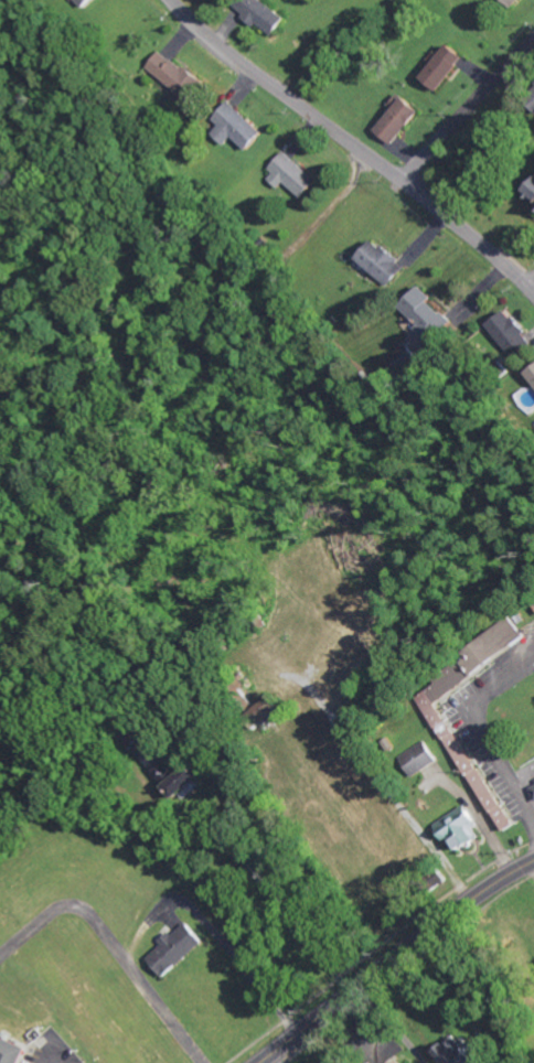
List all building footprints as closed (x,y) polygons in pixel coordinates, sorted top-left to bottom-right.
[(87,9),(96,0),(79,0),(87,9)] [(292,13),(266,0),(241,0),(236,11),(281,34),(292,13)] [(519,8),(527,0),(511,0),(519,8)] [(469,58),(453,44),(442,56),(441,55),(423,75),(440,90),(469,58)] [(206,83),(165,49),(150,67),(191,101),(206,83)] [(390,106),(394,110),(379,131),(397,145),(423,110),(400,93),(390,106)] [(215,119),(222,126),(214,134),(227,146),(236,137),(251,151),(268,133),(233,100),(215,119)] [(276,172),(305,198),(321,180),(292,155),(276,172)] [(360,259),(391,285),(407,264),(376,239),(360,259)] [(431,301),(435,297),(423,286),(403,309),(430,334),(446,316),(431,301)] [(516,359),(533,344),(533,342),(508,310),(489,325),(516,359)] [(403,374),(422,361),(412,345),(392,357),(403,374)] [(135,748),(181,799),(202,780),(176,752),(166,761),(146,738),(135,748)] [(440,760),(427,740),(401,757),(415,777),(440,760)] [(464,852),(484,839),(476,827),(481,824),(468,804),(438,824),(449,841),(454,837),(464,852)] [(168,978),(208,942),(190,922),(176,935),(174,934),(148,957),(168,978)] [(29,1048),(0,1035),(0,1062),(23,1062),(29,1048)] [(472,1047),(467,1051),(457,1040),(443,1052),(452,1062),(486,1062),(472,1047)]
